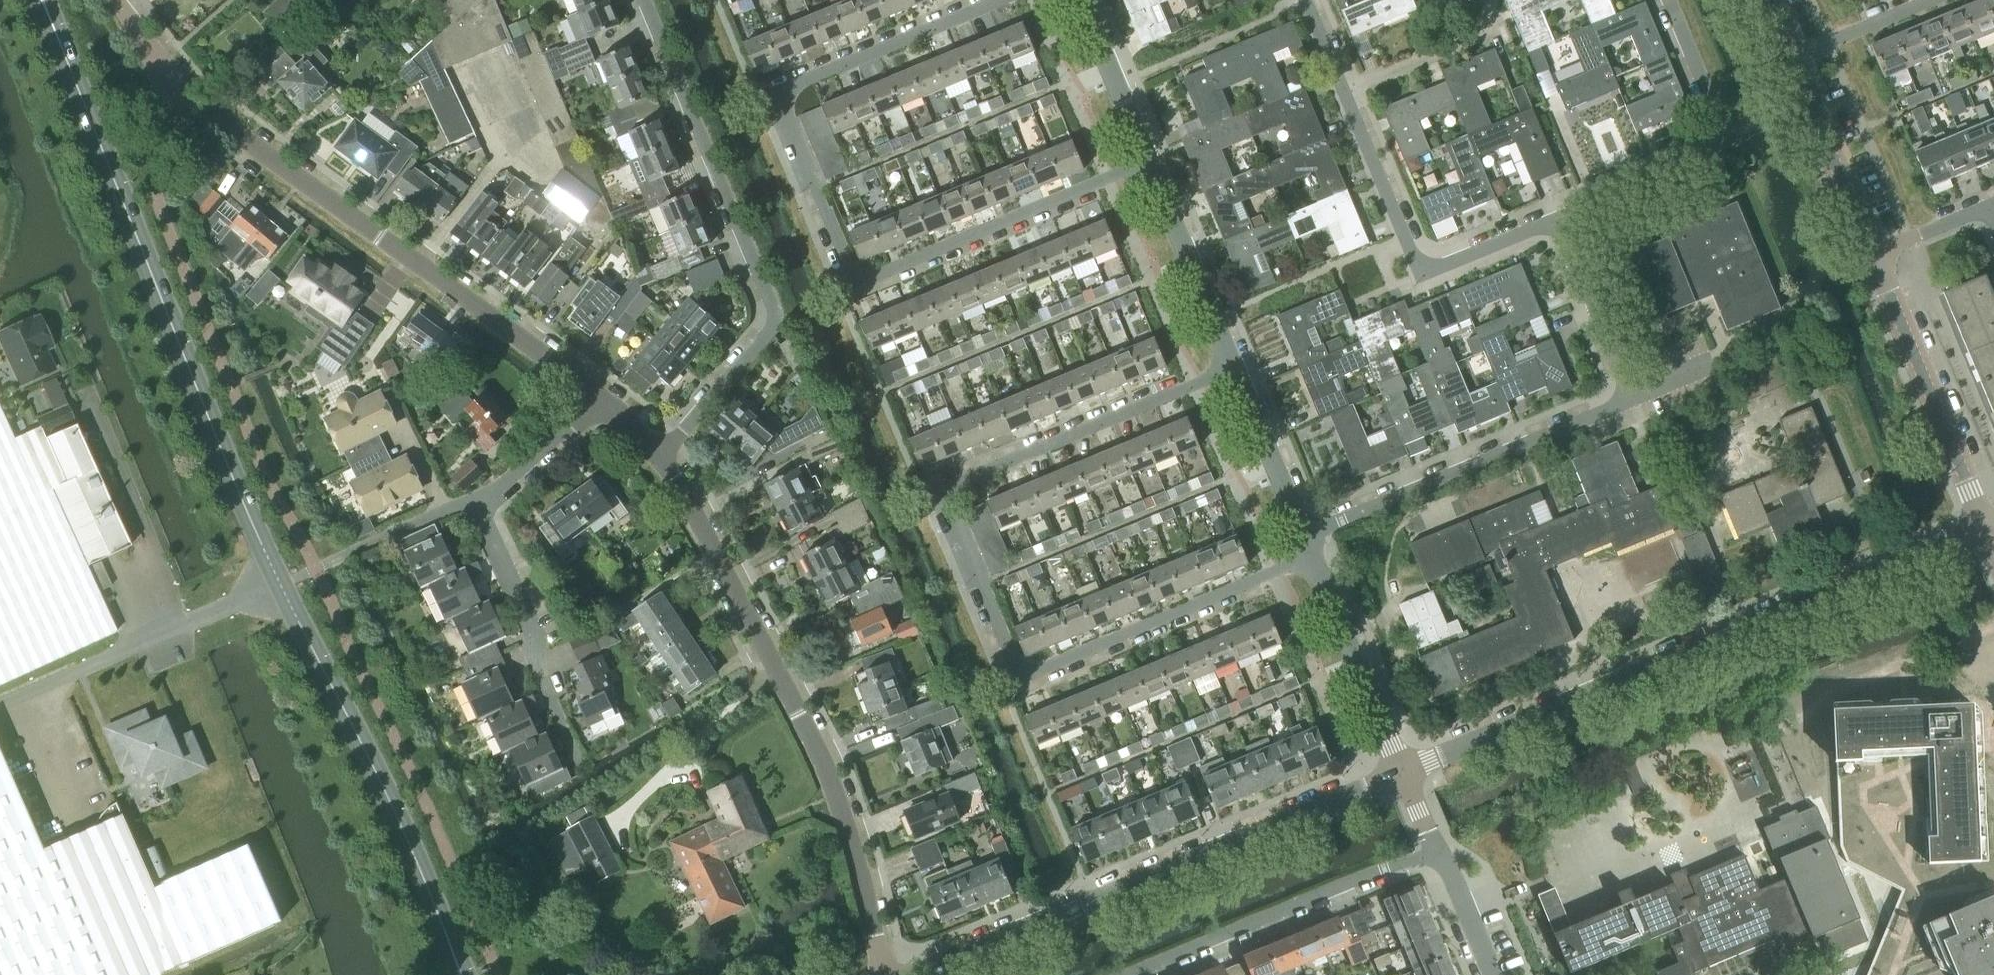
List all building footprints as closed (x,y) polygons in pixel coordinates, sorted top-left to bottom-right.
[(289,32),(325,0),(279,0),(269,10),(289,32)] [(438,8),(451,22),(467,7),(471,3),(474,6),(482,0),(447,0),(438,8)] [(499,12),(495,0),(482,0),(474,6),(471,3),(467,7),(475,25),(488,20),(500,15),(499,12)] [(558,49),(563,61),(590,50),(585,39),(619,24),(609,0),(607,0),(579,12),(567,17),(577,41),(558,49)] [(579,12),(607,0),(574,0),(579,12)] [(844,34),(866,25),(856,0),(845,0),(832,5),(844,34)] [(866,25),(888,16),(882,0),(856,0),(866,25)] [(888,16),(911,6),(908,0),(882,0),(888,16)] [(1149,0),(1124,0),(1130,14),(1133,13),(1140,31),(1137,32),(1142,44),(1171,32),(1165,20),(1156,24),(1147,1),(1149,0)] [(1413,0),(1364,0),(1350,6),(1347,0),(1337,0),(1352,36),(1417,9),(1413,0)] [(1528,52),(1541,46),(1554,41),(1540,6),(1555,0),(1506,0),(1528,52)] [(1591,24),(1592,25),(1616,15),(1615,14),(1610,0),(1581,0),(1591,24)] [(1982,0),(1977,0),(1960,7),(1974,40),(1993,32),(1993,27),(1982,0)] [(1993,27),(1993,0),(1982,0),(1993,27)] [(1601,47),(1602,46),(1630,35),(1642,65),(1667,55),(1644,1),(1615,14),(1616,15),(1592,25),(1601,47)] [(810,15),(822,43),(844,34),(832,5),(810,15)] [(451,22),(444,28),(459,62),(472,57),(461,31),(475,25),(467,7),(451,22)] [(1974,40),(1960,7),(1937,17),(1951,49),(1955,59),(1963,56),(1959,46),(1974,40)] [(500,15),(488,20),(499,45),(511,41),(500,15)] [(788,24),(800,52),(822,43),(810,15),(788,24)] [(532,30),(526,17),(507,25),(512,38),(532,30)] [(1951,49),(1937,17),(1915,26),(1929,59),(1951,49)] [(499,45),(488,20),(475,25),(485,51),(499,45)] [(1240,43),(1253,74),(1266,104),(1287,94),(1281,80),(1276,82),(1269,65),(1304,50),(1292,21),(1279,26),(1280,27),(1261,35),(1260,33),(1247,39),(1248,40),(1240,43)] [(1000,32),(1012,60),(1034,51),(1023,22),(1000,32)] [(800,52),(788,24),(766,33),(777,61),(800,52)] [(1555,84),(1565,110),(1619,88),(1614,76),(1611,69),(1602,46),(1601,47),(1592,25),(1591,24),(1567,34),(1583,72),(1555,84)] [(475,25),(461,31),(472,57),(485,51),(475,25)] [(1907,68),(1929,59),(1915,26),(1893,35),(1907,68)] [(459,62),(444,28),(433,40),(445,68),(459,62)] [(535,31),(511,41),(516,55),(540,44),(535,31)] [(978,41),(990,69),(1012,60),(1000,32),(978,41)] [(743,43),(754,71),(777,61),(766,33),(743,43)] [(1870,44),(1884,77),(1907,68),(1893,35),(1870,44)] [(412,59),(413,60),(428,76),(445,68),(433,40),(412,59)] [(956,50),(967,78),(990,69),(978,41),(956,50)] [(1198,117),(1203,129),(1183,137),(1232,118),(1227,105),(1218,109),(1208,87),(1236,75),(1238,80),(1253,74),(1240,43),(1240,42),(1202,57),(1206,66),(1184,75),(1187,83),(1184,84),(1190,98),(1193,97),(1201,116),(1198,117)] [(251,66),(260,76),(287,53),(278,43),(251,66)] [(545,56),(544,54),(540,44),(516,55),(521,66),(545,56)] [(595,61),(591,63),(601,87),(609,83),(609,84),(639,72),(628,46),(599,59),(599,60),(595,61)] [(1528,52),(1537,74),(1550,69),(1541,46),(1528,52)] [(287,53),(260,76),(270,87),(278,81),(294,98),(294,99),(295,103),(298,107),(303,109),(305,110),(331,87),(317,70),(328,60),(317,48),(306,58),(305,57),(297,64),(287,53)] [(1446,81),(1456,105),(1455,105),(1467,134),(1468,135),(1488,127),(1487,126),(1472,88),(1505,74),(1494,48),(1441,70),(1445,81),(1446,81)] [(590,50),(563,61),(568,73),(591,63),(595,61),(590,50)] [(933,59),(945,87),(967,78),(956,50),(933,59)] [(1636,132),(1689,109),(1667,55),(1642,65),(1647,75),(1651,73),(1659,92),(1625,106),(1636,132)] [(545,56),(521,66),(526,78),(550,67),(545,56)] [(911,68),(923,96),(945,87),(933,59),(911,68)] [(413,60),(399,72),(410,84),(419,80),(428,76),(413,60)] [(531,89),(555,79),(550,67),(526,78),(531,89)] [(1615,67),(1611,69),(1614,76),(1621,73),(1620,69),(1615,67)] [(425,93),(451,81),(445,68),(428,76),(419,80),(425,93)] [(889,78),(901,105),(923,96),(911,68),(889,78)] [(1977,78),(1973,69),(1961,74),(1965,83),(1977,78)] [(601,87),(598,88),(609,113),(614,125),(637,115),(632,103),(649,96),(639,72),(609,84),(609,83),(601,87)] [(1313,73),(1301,78),(1304,86),(1317,81),(1313,73)] [(1949,79),(1953,89),(1965,83),(1961,74),(1949,79)] [(867,87),(878,115),(901,105),(889,78),(867,87)] [(1046,78),(1023,87),(1027,96),(1050,87),(1046,78)] [(555,79),(531,89),(536,101),(560,91),(555,79)] [(425,93),(431,106),(457,94),(451,81),(425,93)] [(1455,105),(1456,105),(1446,81),(1445,81),(1382,107),(1404,161),(1430,150),(1418,121),(1455,105)] [(1979,82),(1966,87),(1970,96),(1982,90),(1979,82)] [(1532,107),(1522,85),(1510,90),(1520,112),(1532,107)] [(845,96),(856,124),(878,115),(867,87),(845,96)] [(1004,95),(1001,96),(1005,105),(1027,96),(1023,87),(1004,95)] [(1266,104),(1244,113),(1253,133),(1266,128),(1264,123),(1292,111),(1301,135),(1292,139),(1277,145),(1282,157),(1297,151),(1323,140),(1325,139),(1320,127),(1318,128),(1310,109),(1313,108),(1307,95),(1305,96),(1301,88),(1287,94),(1266,104)] [(1932,97),(1928,88),(1917,93),(1921,102),(1932,97)] [(357,109),(380,98),(377,92),(374,93),(374,94),(366,98),(364,95),(357,91),(351,96),(346,90),(343,93),(357,109)] [(560,91),(536,101),(541,112),(564,102),(560,91)] [(1958,92),(1944,98),(1949,109),(1963,103),(1958,92)] [(1053,93),(1040,98),(1043,108),(1056,102),(1053,93)] [(1905,98),(1909,107),(1921,102),(1917,93),(1905,98)] [(431,106),(437,118),(463,107),(457,94),(431,106)] [(822,105),(826,116),(831,127),(833,133),(856,124),(845,96),(822,105)] [(995,98),(978,105),(982,114),(1005,105),(1001,96),(1000,96),(995,98)] [(339,100),(329,109),(335,116),(338,114),(339,116),(347,109),(339,100)] [(546,124),(569,114),(564,102),(541,112),(546,124)] [(1033,112),(1029,103),(1007,112),(1011,121),(1033,112)] [(799,115),(803,126),(826,116),(822,105),(799,115)] [(982,114),(978,105),(965,110),(969,120),(982,114)] [(1914,109),(1911,110),(1916,121),(1926,117),(1921,106),(1914,109)] [(437,118),(443,131),(469,119),(463,107),(437,118)] [(1532,107),(1520,112),(1487,126),(1488,127),(1468,135),(1478,158),(1478,157),(1515,141),(1532,182),(1558,171),(1532,107)] [(1011,121),(1007,112),(985,121),(989,130),(1011,121)] [(355,120),(336,146),(378,177),(385,167),(397,176),(418,146),(396,130),(394,132),(368,113),(361,124),(355,120)] [(1253,133),(1244,113),(1232,118),(1183,137),(1186,145),(1184,146),(1190,159),(1192,158),(1200,177),(1197,178),(1202,189),(1205,188),(1205,189),(1230,179),(1225,167),(1216,171),(1206,147),(1235,134),(1237,139),(1253,133)] [(550,135),(574,125),(569,114),(546,124),(550,135)] [(942,119),(946,129),(960,124),(956,114),(942,119)] [(1982,123),(1993,153),(1993,118),(1990,120),(1987,114),(1978,118),(1980,123),(1982,123)] [(637,115),(614,125),(616,131),(618,136),(628,132),(638,157),(669,144),(659,119),(641,126),(637,115)] [(803,126),(808,136),(831,127),(826,116),(803,126)] [(1933,116),(1928,119),(1931,127),(1937,125),(1933,116)] [(443,131),(449,144),(475,132),(469,119),(443,131)] [(971,127),(975,136),(989,130),(985,121),(971,127)] [(934,123),(912,132),(916,142),(938,133),(934,123)] [(1959,132),(1974,168),(1993,160),(1993,153),(1982,123),(1980,123),(1968,129),(1965,123),(1955,127),(1958,133),(1959,132)] [(574,125),(550,135),(555,147),(579,137),(574,125)] [(614,125),(605,129),(607,135),(616,131),(614,125)] [(808,136),(812,147),(835,137),(833,133),(831,127),(808,136)] [(967,140),(963,130),(941,139),(945,149),(967,140)] [(912,132),(889,141),(893,151),(916,142),(912,132)] [(1935,142),(1937,141),(1952,177),(1974,168),(1959,132),(1958,133),(1945,138),(1943,132),(1933,136),(1935,142)] [(1430,224),(1495,197),(1478,157),(1478,158),(1468,135),(1467,134),(1444,143),(1460,181),(1419,198),(1430,224)] [(476,137),(467,141),(471,151),(480,147),(476,137)] [(579,137),(555,147),(560,158),(583,148),(579,137)] [(812,147),(817,157),(840,148),(835,137),(812,147)] [(945,149),(941,139),(918,149),(922,158),(935,153),(943,150),(945,149)] [(1084,168),(1072,140),(1049,149),(1061,178),(1084,168)] [(1329,146),(1326,148),(1323,140),(1297,151),(1266,164),(1275,186),(1274,186),(1287,181),(1285,175),(1313,164),(1323,188),(1313,191),(1318,203),(1344,192),(1344,191),(1347,190),(1342,179),(1339,180),(1332,162),(1334,161),(1329,146)] [(893,151),(889,141),(876,147),(880,156),(893,151)] [(1929,187),(1952,177),(1937,141),(1935,142),(1923,147),(1921,141),(1912,145),(1929,187)] [(638,157),(629,161),(639,186),(644,198),(667,189),(662,176),(679,169),(669,144),(638,157)] [(564,167),(587,157),(583,148),(560,158),(564,167)] [(817,157),(821,168),(844,158),(840,148),(817,157)] [(896,158),(900,167),(922,158),(918,149),(896,158)] [(1027,159),(1038,187),(1061,178),(1049,149),(1027,159)] [(943,150),(935,153),(938,161),(946,158),(943,150)] [(871,160),(867,151),(854,156),(858,165),(871,160)] [(1267,154),(1262,156),(1265,163),(1270,161),(1267,154)] [(564,167),(562,168),(542,194),(579,224),(582,220),(602,194),(587,157),(564,167)] [(1415,157),(1405,161),(1410,172),(1411,172),(1420,168),(1415,157)] [(844,158),(821,168),(826,179),(849,169),(844,158)] [(878,176),(900,167),(896,158),(874,167),(878,176)] [(1005,168),(1016,196),(1038,187),(1027,159),(1005,168)] [(414,168),(408,170),(394,189),(421,209),(447,175),(429,163),(423,167),(419,172),(414,168)] [(1224,241),(1226,240),(1252,230),(1248,220),(1247,219),(1237,223),(1228,199),(1256,188),(1258,193),(1274,186),(1275,186),(1266,164),(1230,179),(1205,189),(1208,196),(1205,197),(1211,211),(1214,210),(1221,228),(1219,229),(1224,241)] [(856,185),(878,176),(874,167),(840,181),(843,190),(856,185)] [(994,205),(1016,196),(1005,168),(982,177),(994,205)] [(468,186),(450,173),(448,176),(447,175),(421,209),(440,223),(468,186)] [(504,191),(514,198),(517,194),(525,184),(515,176),(504,191)] [(972,214),(994,205),(982,177),(960,186),(972,214)] [(1497,181),(1490,183),(1496,196),(1503,193),(1497,181)] [(525,184),(517,194),(522,198),(530,187),(525,184)] [(949,223),(972,214),(960,186),(938,195),(949,223)] [(484,189),(475,200),(451,231),(468,244),(492,211),(489,208),(497,199),(484,189)] [(667,189),(644,198),(649,209),(660,205),(670,230),(671,231),(700,219),(689,192),(672,199),(667,189)] [(214,190),(198,209),(203,213),(210,218),(206,222),(216,230),(219,226),(229,214),(220,206),(225,200),(214,190)] [(523,201),(542,215),(550,205),(530,191),(523,201)] [(1350,198),(1347,199),(1344,192),(1318,203),(1287,216),(1296,237),(1309,232),(1307,227),(1335,215),(1344,239),(1335,243),(1340,254),(1368,242),(1364,231),(1361,232),(1353,213),(1356,212),(1350,198)] [(582,220),(597,232),(614,222),(602,194),(582,220)] [(927,233),(949,223),(938,195),(916,205),(927,233)] [(644,198),(624,207),(628,217),(649,209),(644,198)] [(1780,308),(1736,201),(1665,230),(1668,236),(1626,253),(1653,319),(1700,300),(1712,295),(1726,330),(1780,308)] [(217,247),(234,261),(268,219),(259,212),(259,209),(255,206),(252,206),(249,203),(230,226),(232,228),(217,247)] [(905,242),(927,233),(916,205),(893,214),(905,242)] [(492,211),(468,244),(482,255),(502,229),(502,228),(507,221),(492,211)] [(560,213),(552,223),(560,230),(569,219),(560,213)] [(883,251),(905,242),(893,214),(871,223),(883,251)] [(1260,215),(1248,220),(1252,230),(1264,225),(1260,215)] [(1296,237),(1287,216),(1264,225),(1252,230),(1226,240),(1229,247),(1227,248),(1233,263),(1235,262),(1243,280),(1240,281),(1245,293),(1274,281),(1269,270),(1259,274),(1249,251),(1277,239),(1279,244),(1296,237)] [(268,219),(234,261),(245,270),(252,261),(265,256),(268,259),(288,235),(285,233),(284,230),(280,227),(277,226),(268,219)] [(680,254),(649,267),(652,274),(655,280),(704,259),(699,247),(710,243),(710,242),(700,219),(671,231),(680,254)] [(1094,257),(1117,248),(1105,220),(1082,229),(1094,257)] [(871,223),(848,232),(860,261),(883,251),(871,223)] [(507,227),(504,230),(502,229),(482,255),(496,265),(518,235),(507,227)] [(518,235),(496,265),(511,276),(539,239),(524,228),(518,235)] [(1072,266),(1094,257),(1082,229),(1060,238),(1072,266)] [(629,232),(622,235),(627,246),(633,243),(629,232)] [(570,236),(530,290),(547,303),(568,276),(565,274),(585,248),(570,236)] [(1049,276),(1072,266),(1060,238),(1038,248),(1049,276)] [(525,287),(553,249),(539,239),(511,276),(525,287)] [(615,242),(609,250),(617,257),(624,248),(615,242)] [(1027,285),(1049,276),(1038,248),(1015,257),(1027,285)] [(1005,294),(1027,285),(1015,257),(993,266),(1005,294)] [(304,260),(291,280),(301,287),(297,292),(312,302),(306,310),(324,323),(330,315),(347,327),(329,353),(328,354),(345,365),(370,329),(369,328),(354,317),(353,318),(349,315),(363,294),(348,284),(353,278),(336,266),(332,272),(317,262),(314,267),(304,260)] [(718,260),(688,272),(692,281),(722,269),(718,260)] [(648,264),(634,269),(636,274),(641,286),(655,280),(652,274),(649,267),(648,264)] [(1523,270),(1521,271),(1518,264),(1458,289),(1467,309),(1481,304),(1478,298),(1506,287),(1516,310),(1474,327),(1475,329),(1479,340),(1501,331),(1532,319),(1533,320),(1542,316),(1536,302),(1534,303),(1526,284),(1529,283),(1523,270)] [(983,303),(1005,294),(993,266),(971,275),(983,303)] [(269,268),(246,294),(258,304),(280,278),(269,268)] [(698,294),(727,282),(722,269),(692,281),(698,294)] [(1942,292),(1952,315),(1993,417),(1993,270),(1942,292)] [(577,308),(569,319),(591,336),(608,313),(618,321),(624,313),(626,311),(629,307),(642,289),(641,286),(636,274),(619,296),(598,280),(596,282),(590,277),(570,303),(577,308)] [(960,312),(983,303),(971,275),(949,284),(960,312)] [(1128,275),(1115,280),(1116,284),(1119,289),(1132,283),(1128,275)] [(235,286),(233,289),(237,293),(241,296),(248,289),(239,281),(235,286)] [(938,322),(960,312),(949,284),(927,294),(938,322)] [(1105,284),(1092,290),(1096,299),(1109,293),(1105,284)] [(1298,367),(1301,365),(1300,364),(1328,353),(1324,343),(1314,347),(1305,324),(1332,312),(1334,317),(1348,311),(1339,289),(1279,314),(1283,322),(1280,323),(1286,338),(1289,337),(1296,354),(1293,355),(1298,367)] [(1433,371),(1455,362),(1449,348),(1437,320),(1455,313),(1458,321),(1464,319),(1470,317),(1467,309),(1458,289),(1447,293),(1448,296),(1431,303),(1430,300),(1415,306),(1416,309),(1409,312),(1408,309),(1415,329),(1428,361),(1433,371)] [(1135,291),(1122,296),(1125,305),(1138,300),(1135,291)] [(1083,293),(1070,299),(1074,308),(1086,302),(1083,293)] [(916,331),(938,322),(927,294),(904,303),(916,331)] [(689,297),(672,317),(673,318),(704,345),(721,324),(689,297)] [(1359,318),(1361,321),(1353,324),(1360,340),(1368,362),(1377,383),(1401,373),(1396,359),(1390,362),(1378,334),(1400,324),(1404,333),(1415,329),(1408,309),(1409,309),(1404,299),(1392,304),(1393,307),(1376,315),(1375,311),(1359,318)] [(1112,300),(1098,305),(1102,315),(1115,309),(1112,300)] [(1060,302),(1047,308),(1051,317),(1064,311),(1060,302)] [(894,340),(916,331),(904,303),(882,312),(894,340)] [(1090,309),(1076,315),(1080,324),(1093,318),(1090,309)] [(882,312),(859,322),(871,350),(894,340),(882,312)] [(1038,312),(1025,317),(1029,326),(1042,321),(1038,312)] [(436,326),(419,313),(402,335),(415,345),(406,356),(417,369),(459,343),(444,332),(436,326)] [(618,321),(615,326),(627,335),(636,322),(624,313),(618,321)] [(52,344),(39,316),(32,319),(31,317),(0,331),(0,337),(21,383),(54,368),(45,348),(52,344)] [(655,337),(687,364),(704,345),(673,318),(671,317),(654,336),(655,337)] [(1464,319),(1458,321),(1463,333),(1469,331),(1475,329),(1474,327),(1470,317),(1464,319)] [(1067,319),(1054,324),(1058,333),(1071,328),(1067,319)] [(1016,321),(1003,326),(1006,335),(1020,330),(1016,321)] [(1045,328),(1032,334),(1036,342),(1049,337),(1045,328)] [(994,330),(981,335),(984,344),(998,339),(994,330)] [(1497,382),(1503,398),(1510,395),(1511,398),(1526,392),(1525,389),(1543,382),(1548,394),(1570,385),(1551,338),(1511,354),(1507,344),(1501,331),(1479,340),(1497,382)] [(655,337),(630,365),(652,383),(658,375),(670,385),(687,364),(655,337)] [(1023,337),(1010,343),(1014,352),(1027,346),(1023,337)] [(1143,375),(1166,365),(1154,338),(1131,347),(1143,375)] [(972,339),(958,345),(962,354),(975,348),(972,339)] [(1352,363),(1354,368),(1368,362),(1360,340),(1328,353),(1300,364),(1301,365),(1304,372),(1301,373),(1307,388),(1310,387),(1317,405),(1315,406),(1320,419),(1330,414),(1330,413),(1353,404),(1356,403),(1351,393),(1345,396),(1344,394),(1334,398),(1324,374),(1352,363)] [(1001,347),(988,352),(991,361),(1004,355),(1001,347)] [(1121,384),(1143,375),(1131,347),(1109,356),(1121,384)] [(949,348),(936,354),(940,363),(953,357),(949,348)] [(979,356),(965,361),(969,370),(982,365),(979,356)] [(1109,356),(1087,366),(1098,393),(1121,384),(1109,356)] [(393,358),(382,363),(389,376),(399,371),(393,358)] [(927,358),(914,363),(918,372),(931,367),(927,358)] [(1401,373),(1377,383),(1394,426),(1401,442),(1402,441),(1411,438),(1412,441),(1426,435),(1425,432),(1443,424),(1444,427),(1453,424),(1454,423),(1433,371),(1428,361),(1419,365),(1414,367),(1427,399),(1408,407),(1401,390),(1407,388),(1401,373)] [(1497,382),(1468,394),(1461,376),(1455,362),(1433,371),(1454,423),(1453,424),(1456,431),(1464,427),(1465,429),(1479,423),(1478,421),(1497,413),(1497,415),(1510,410),(1506,400),(1504,401),(1503,398),(1497,382)] [(956,365),(943,370),(947,379),(960,374),(956,365)] [(1076,402),(1098,393),(1087,366),(1065,375),(1076,402)] [(905,367),(892,372),(896,382),(909,376),(905,367)] [(934,374),(921,379),(925,389),(938,383),(934,374)] [(1054,412),(1076,402),(1065,375),(1042,384),(1054,412)] [(912,383),(899,389),(902,398),(915,393),(912,383)] [(1032,421),(1054,412),(1042,384),(1020,393),(1032,421)] [(492,432),(508,417),(491,400),(493,397),(489,393),(487,395),(485,392),(473,402),(461,388),(442,405),(454,419),(466,408),(476,420),(467,430),(486,449),(498,438),(492,432)] [(341,450),(343,449),(350,464),(380,449),(373,434),(395,423),(380,392),(358,402),(356,398),(353,395),(349,393),(345,393),(341,395),(339,398),(338,402),(339,406),(341,411),(326,418),(341,450)] [(1009,430),(1032,421),(1020,393),(998,402),(1009,430)] [(734,399),(711,427),(732,445),(755,417),(734,399)] [(987,439),(1009,430),(998,402),(976,412),(987,439)] [(81,646),(116,629),(86,564),(130,544),(95,467),(75,423),(73,424),(71,419),(73,418),(67,404),(38,417),(41,424),(14,437),(0,405),(0,683),(81,646)] [(1377,463),(1395,456),(1396,458),(1407,453),(1402,441),(1401,442),(1394,426),(1384,430),(1388,439),(1365,449),(1354,422),(1360,419),(1353,404),(1330,413),(1330,414),(1354,473),(1362,470),(1363,472),(1378,466),(1377,463)] [(732,445),(754,463),(766,447),(774,453),(803,437),(824,427),(815,409),(812,406),(801,420),(777,432),(764,407),(755,417),(732,445)] [(1796,463),(1719,494),(1738,539),(1770,525),(1777,541),(1794,534),(1797,543),(1825,532),(1814,507),(1847,493),(1810,406),(1778,419),(1796,463)] [(965,449),(987,439),(976,412),(954,421),(965,449)] [(1388,412),(1378,416),(1384,428),(1393,424),(1388,412)] [(1176,454),(1199,445),(1187,417),(1164,426),(1176,454)] [(943,458),(965,449),(954,421),(931,430),(943,458)] [(824,427),(803,437),(808,448),(833,435),(829,424),(824,427)] [(1176,454),(1164,426),(1142,436),(1154,464),(1176,454)] [(931,430),(908,440),(920,467),(943,458),(931,430)] [(833,435),(808,448),(814,460),(839,448),(833,435)] [(1154,464),(1142,436),(1120,445),(1132,473),(1154,464)] [(1432,590),(1399,604),(1417,649),(1456,632),(1457,634),(1459,640),(1418,657),(1435,696),(1573,639),(1553,590),(1557,588),(1553,578),(1549,579),(1544,569),(1613,541),(1617,551),(1673,528),(1662,500),(1667,498),(1662,485),(1638,494),(1617,441),(1586,454),(1571,460),(1584,493),(1573,498),(1577,509),(1537,526),(1528,506),(1543,500),(1539,490),(1409,543),(1422,574),(1425,582),(1486,557),(1484,553),(1500,547),(1501,550),(1492,553),(1499,570),(1508,566),(1526,612),(1469,636),(1466,629),(1462,631),(1457,619),(1446,623),(1443,616),(1432,590)] [(1132,473),(1120,445),(1098,454),(1110,482),(1132,473)] [(1646,445),(1631,451),(1635,460),(1650,454),(1646,445)] [(406,456),(388,465),(380,449),(350,464),(358,479),(352,482),(367,514),(421,488),(406,456)] [(1098,454),(1076,464),(1087,492),(1110,482),(1098,454)] [(464,489),(483,472),(471,459),(452,476),(464,489)] [(805,464),(765,484),(778,510),(821,488),(814,476),(812,477),(805,464)] [(1065,501),(1087,492),(1076,464),(1054,473),(1065,501)] [(1866,470),(1859,473),(1862,480),(1869,476),(1866,470)] [(1210,472),(1197,477),(1201,486),(1214,481),(1210,472)] [(1043,510),(1065,501),(1054,473),(1031,482),(1043,510)] [(596,487),(591,481),(568,497),(589,526),(611,510),(618,520),(628,512),(605,481),(596,487)] [(1187,481),(1174,487),(1178,496),(1191,490),(1187,481)] [(1021,519),(1043,510),(1031,482),(1009,491),(1021,519)] [(821,488),(778,510),(790,534),(822,518),(815,503),(826,497),(821,488)] [(1217,488),(1204,493),(1208,503),(1221,497),(1217,488)] [(1164,490),(1152,496),(1155,505),(1168,500),(1164,490)] [(999,529),(1021,519),(1009,491),(987,501),(991,511),(996,522),(999,529)] [(573,553),(566,543),(589,526),(568,497),(544,514),(549,521),(540,528),(563,560),(573,553)] [(1194,498),(1181,503),(1185,512),(1198,507),(1194,498)] [(1143,499),(1130,505),(1133,514),(1147,508),(1143,499)] [(987,501),(964,510),(968,521),(991,511),(987,501)] [(1171,507),(1159,512),(1162,521),(1175,516),(1171,507)] [(1121,509),(1107,514),(1111,523),(1125,518),(1121,509)] [(973,531),(996,522),(991,511),(968,521),(973,531)] [(1150,516),(1137,522),(1140,531),(1153,525),(1150,516)] [(1702,530),(1696,516),(1677,524),(1683,538),(1702,530)] [(348,528),(351,534),(353,538),(374,528),(369,518),(348,528)] [(1099,518),(1085,523),(1089,533),(1102,527),(1099,518)] [(997,529),(999,529),(996,522),(973,531),(977,542),(999,533),(997,529)] [(399,539),(421,587),(429,584),(430,584),(478,561),(477,560),(458,569),(435,523),(399,539)] [(1127,525),(1114,531),(1118,540),(1131,534),(1127,525)] [(1076,527),(1063,533),(1067,542),(1079,536),(1076,527)] [(1706,602),(1728,593),(1703,530),(1681,539),(1706,602)] [(982,553),(1003,544),(999,533),(977,542),(982,553)] [(1105,535),(1092,540),(1096,549),(1109,544),(1105,535)] [(1225,572),(1248,563),(1236,535),(1214,544),(1225,572)] [(1054,536),(1041,542),(1045,551),(1058,545),(1054,536)] [(834,539),(801,556),(814,580),(846,564),(834,539)] [(986,563),(1008,554),(1003,544),(982,553),(986,563)] [(1083,544),(1070,549),(1074,558),(1087,553),(1083,544)] [(1203,581),(1225,572),(1214,544),(1191,554),(1203,581)] [(1032,546),(1019,551),(1023,560),(1036,555),(1032,546)] [(1061,553),(1048,559),(1052,568),(1065,562),(1061,553)] [(986,563),(991,574),(1012,565),(1009,556),(1008,554),(986,563)] [(1181,591),(1203,581),(1191,554),(1169,563),(1181,591)] [(850,594),(855,604),(897,584),(891,571),(870,582),(858,558),(846,564),(814,580),(827,606),(850,594)] [(89,565),(100,589),(112,584),(100,560),(89,565)] [(470,579),(483,572),(478,561),(430,584),(446,620),(489,599),(481,603),(470,579)] [(1039,563),(1026,568),(1029,577),(1042,572),(1039,563)] [(1159,600),(1181,591),(1169,563),(1147,572),(1159,600)] [(1017,571),(1004,577),(1008,586),(1020,581),(1017,571)] [(1136,609),(1159,600),(1147,572),(1125,581),(1136,609)] [(1114,618),(1136,609),(1125,581),(1103,591),(1114,618)] [(897,584),(855,604),(861,616),(851,620),(862,644),(889,633),(879,609),(903,598),(897,584)] [(1092,628),(1114,618),(1103,591),(1080,600),(1092,628)] [(624,631),(639,620),(647,631),(677,610),(672,604),(669,604),(661,592),(633,611),(635,613),(619,624),(624,631)] [(495,642),(506,636),(489,599),(446,620),(446,621),(455,617),(471,652),(460,657),(465,668),(499,652),(495,642)] [(1070,637),(1092,628),(1080,600),(1058,609),(1070,637)] [(1048,646),(1070,637),(1058,609),(1036,618),(1048,646)] [(682,624),(683,620),(677,610),(647,631),(656,645),(652,649),(651,648),(639,656),(640,657),(635,661),(638,665),(649,658),(688,632),(682,624)] [(1258,652),(1281,642),(1270,614),(1247,624),(1258,652)] [(1036,618),(1013,628),(1025,656),(1048,646),(1036,618)] [(893,626),(900,642),(918,634),(911,619),(893,626)] [(595,639),(613,630),(607,622),(570,639),(574,648),(595,639)] [(1236,661),(1258,652),(1247,624),(1224,633),(1236,661)] [(579,659),(598,650),(620,640),(613,630),(595,639),(574,648),(579,659)] [(688,632),(649,658),(661,675),(670,669),(672,671),(703,650),(698,643),(696,643),(688,632)] [(1214,670),(1236,661),(1224,633),(1202,642),(1214,670)] [(1192,680),(1214,670),(1202,642),(1180,652),(1192,680)] [(869,669),(853,675),(863,700),(898,686),(890,663),(896,661),(892,648),(866,658),(869,669)] [(708,663),(709,659),(703,650),(672,671),(680,683),(675,687),(680,693),(686,689),(688,691),(715,673),(708,663)] [(498,667),(505,664),(499,652),(465,668),(469,678),(462,681),(479,719),(484,717),(533,694),(532,693),(514,702),(498,667)] [(1170,689),(1192,680),(1180,652),(1158,661),(1170,689)] [(601,654),(575,666),(582,682),(577,684),(584,700),(578,702),(589,725),(604,718),(609,730),(624,723),(619,711),(615,713),(612,707),(607,697),(613,694),(603,673),(608,671),(601,654)] [(1147,698),(1170,689),(1158,661),(1136,670),(1147,698)] [(1270,664),(1264,667),(1270,681),(1276,678),(1270,664)] [(1125,707),(1147,698),(1136,670),(1113,679),(1125,707)] [(1295,676),(1282,681),(1286,691),(1299,685),(1295,676)] [(1113,679),(1091,689),(1103,717),(1125,707),(1113,679)] [(1263,700),(1276,695),(1272,685),(1259,691),(1263,700)] [(941,694),(907,707),(898,686),(863,700),(867,711),(878,706),(887,729),(918,717),(945,706),(941,694)] [(1081,726),(1103,717),(1091,689),(1069,698),(1081,726)] [(1292,693),(1278,699),(1282,709),(1296,703),(1292,693)] [(527,710),(538,705),(533,694),(484,717),(486,717),(503,752),(510,749),(546,732),(546,731),(539,735),(527,710)] [(1241,709),(1254,704),(1250,694),(1237,700),(1241,709)] [(673,696),(661,704),(670,717),(680,711),(682,709),(680,707),(673,696)] [(1059,735),(1081,726),(1069,698),(1047,707),(1059,735)] [(1259,718),(1274,712),(1270,703),(1255,709),(1259,718)] [(915,774),(952,760),(939,725),(958,718),(952,704),(945,706),(918,717),(918,718),(896,727),(902,741),(915,774)] [(1218,718),(1231,713),(1227,704),(1214,709),(1218,718)] [(1835,712),(1837,763),(1845,795),(1848,805),(1863,866),(1894,917),(1901,934),(1907,948),(1893,974),(1993,974),(1993,882),(1984,867),(1981,862),(1980,845),(1979,823),(1976,746),(1974,706),(1835,712)] [(1047,707),(1024,717),(1036,745),(1059,735),(1047,707)] [(164,718),(150,725),(144,711),(106,728),(118,756),(132,750),(143,774),(155,768),(163,785),(205,766),(191,733),(174,740),(164,718)] [(1236,728),(1251,721),(1248,712),(1232,719),(1236,728)] [(1209,722),(1206,713),(1183,722),(1187,731),(1209,722)] [(1165,741),(1187,731),(1183,722),(1161,731),(1165,741)] [(1213,737),(1228,731),(1225,722),(1210,728),(1213,737)] [(1289,728),(1293,736),(1307,769),(1330,760),(1316,726),(1302,732),(1298,724),(1289,728)] [(1161,731),(1148,737),(1152,746),(1165,741),(1161,731)] [(532,796),(568,779),(546,732),(510,749),(532,796)] [(1200,760),(1190,736),(1179,741),(1189,765),(1200,760)] [(1307,769),(1293,736),(1271,745),(1284,779),(1307,769)] [(1248,754),(1262,788),(1284,779),(1271,745),(1270,745),(1267,737),(1244,746),(1248,755),(1248,754)] [(1130,755),(1143,750),(1139,741),(1117,750),(1121,759),(1120,758),(1129,754),(1130,755)] [(1167,746),(1177,770),(1189,765),(1179,741),(1167,746)] [(1117,750),(1104,755),(1108,764),(1121,759),(1117,750)] [(1262,788),(1248,754),(1248,755),(1225,764),(1238,798),(1262,788)] [(281,919),(248,844),(151,886),(114,801),(110,803),(107,805),(104,808),(102,810),(100,813),(98,816),(100,821),(40,847),(0,755),(0,974),(153,974),(281,919)] [(1199,766),(1202,774),(1215,807),(1238,798),(1225,764),(1222,757),(1199,766)] [(1128,773),(1142,767),(1139,758),(1124,764),(1128,773)] [(1086,774),(1099,768),(1095,759),(1082,765),(1086,774)] [(1635,795),(1646,790),(1636,764),(1624,769),(1635,795)] [(1120,776),(1116,767),(1101,773),(1105,783),(1120,776)] [(1077,778),(1073,768),(1060,774),(1064,783),(1077,778)] [(974,772),(949,782),(955,797),(980,786),(974,772)] [(744,906),(721,859),(768,838),(740,775),(707,791),(719,817),(670,841),(710,923),(744,906)] [(1082,792),(1097,786),(1093,777),(1078,783),(1082,792)] [(1199,814),(1185,781),(1162,790),(1176,824),(1199,814)] [(1059,801),(1074,795),(1070,785),(1055,791),(1059,801)] [(1176,824),(1162,790),(1139,800),(1153,833),(1176,824)] [(948,793),(905,811),(915,837),(959,819),(948,793)] [(1153,833),(1139,800),(1116,809),(1130,843),(1153,833)] [(566,816),(572,826),(567,828),(568,830),(548,840),(566,874),(586,863),(596,882),(622,868),(593,814),(589,817),(584,806),(566,816)] [(1789,877),(1811,930),(1814,937),(1822,934),(1831,956),(1869,940),(1860,918),(1861,918),(1828,839),(1831,838),(1818,806),(1799,814),(1797,810),(1780,818),(1782,822),(1765,828),(1778,860),(1781,859),(1789,877)] [(1130,843),(1116,809),(1094,819),(1107,852),(1130,843)] [(1071,828),(1084,862),(1107,852),(1094,819),(1071,828)] [(936,837),(910,847),(915,860),(941,849),(936,837)] [(991,845),(998,861),(976,870),(989,901),(1012,891),(1012,890),(1022,886),(1003,840),(991,845)] [(920,871),(945,860),(941,849),(915,860),(920,871)] [(1789,877),(1760,889),(1746,855),(1636,901),(1631,889),(1618,894),(1624,906),(1572,928),(1556,889),(1539,896),(1572,973),(1679,928),(1685,942),(1673,947),(1680,963),(1657,973),(1658,974),(1695,974),(1694,972),(1767,941),(1765,937),(1777,932),(1781,942),(1811,930),(1789,877)] [(948,869),(952,880),(965,911),(989,901),(976,870),(975,870),(970,859),(948,869)] [(928,890),(941,921),(965,911),(952,880),(928,890)] [(1384,901),(1394,924),(1405,920),(1429,909),(1419,886),(1384,901)] [(1377,923),(1370,907),(1351,915),(1360,938),(1375,932),(1372,933),(1369,926),(1377,923)] [(1415,943),(1438,933),(1429,909),(1405,920),(1415,943)] [(1370,961),(1364,947),(1360,938),(1351,915),(1340,919),(1339,918),(1315,928),(1327,956),(1345,948),(1353,967),(1370,961)] [(1327,956),(1315,928),(1292,938),(1304,966),(1327,956)] [(1379,941),(1375,932),(1360,938),(1364,947),(1379,941)] [(1415,943),(1405,947),(1414,970),(1448,956),(1438,933),(1415,943)] [(1268,948),(1279,974),(1297,974),(1295,969),(1304,966),(1292,938),(1268,948)] [(1268,948),(1246,957),(1248,962),(1236,967),(1239,974),(1279,974),(1268,948)] [(1379,970),(1393,963),(1389,954),(1375,960),(1379,970)] [(1448,956),(1414,970),(1416,974),(1456,974),(1448,956)] [(1236,967),(1226,971),(1223,966),(1203,974),(1239,974),(1236,967)]
